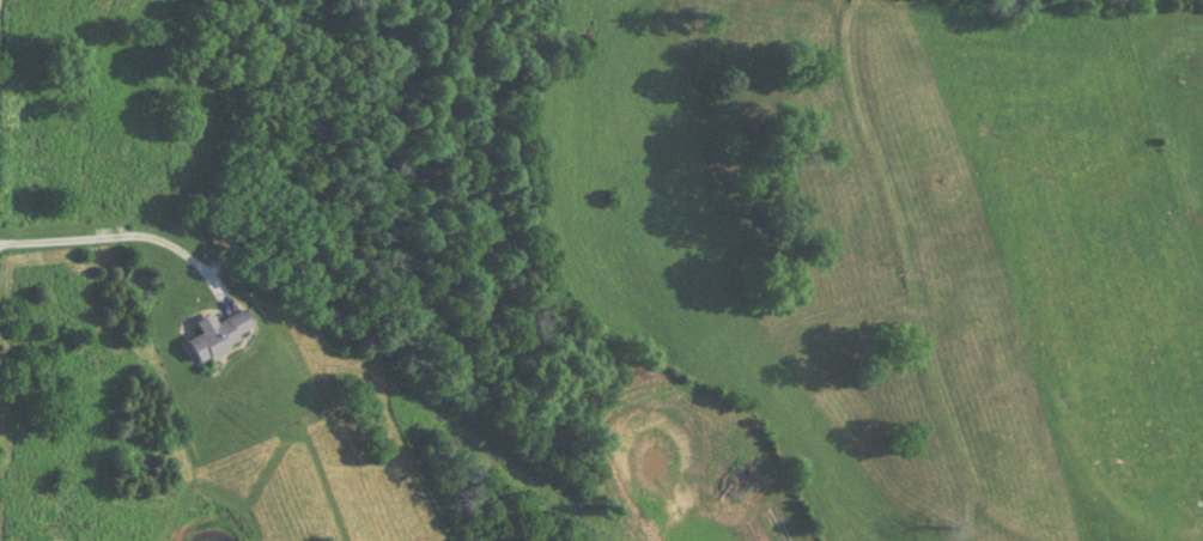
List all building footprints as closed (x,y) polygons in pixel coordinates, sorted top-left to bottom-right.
[(188,364),(235,341),(231,334),(244,328),(235,310),(176,339),(188,364)]
